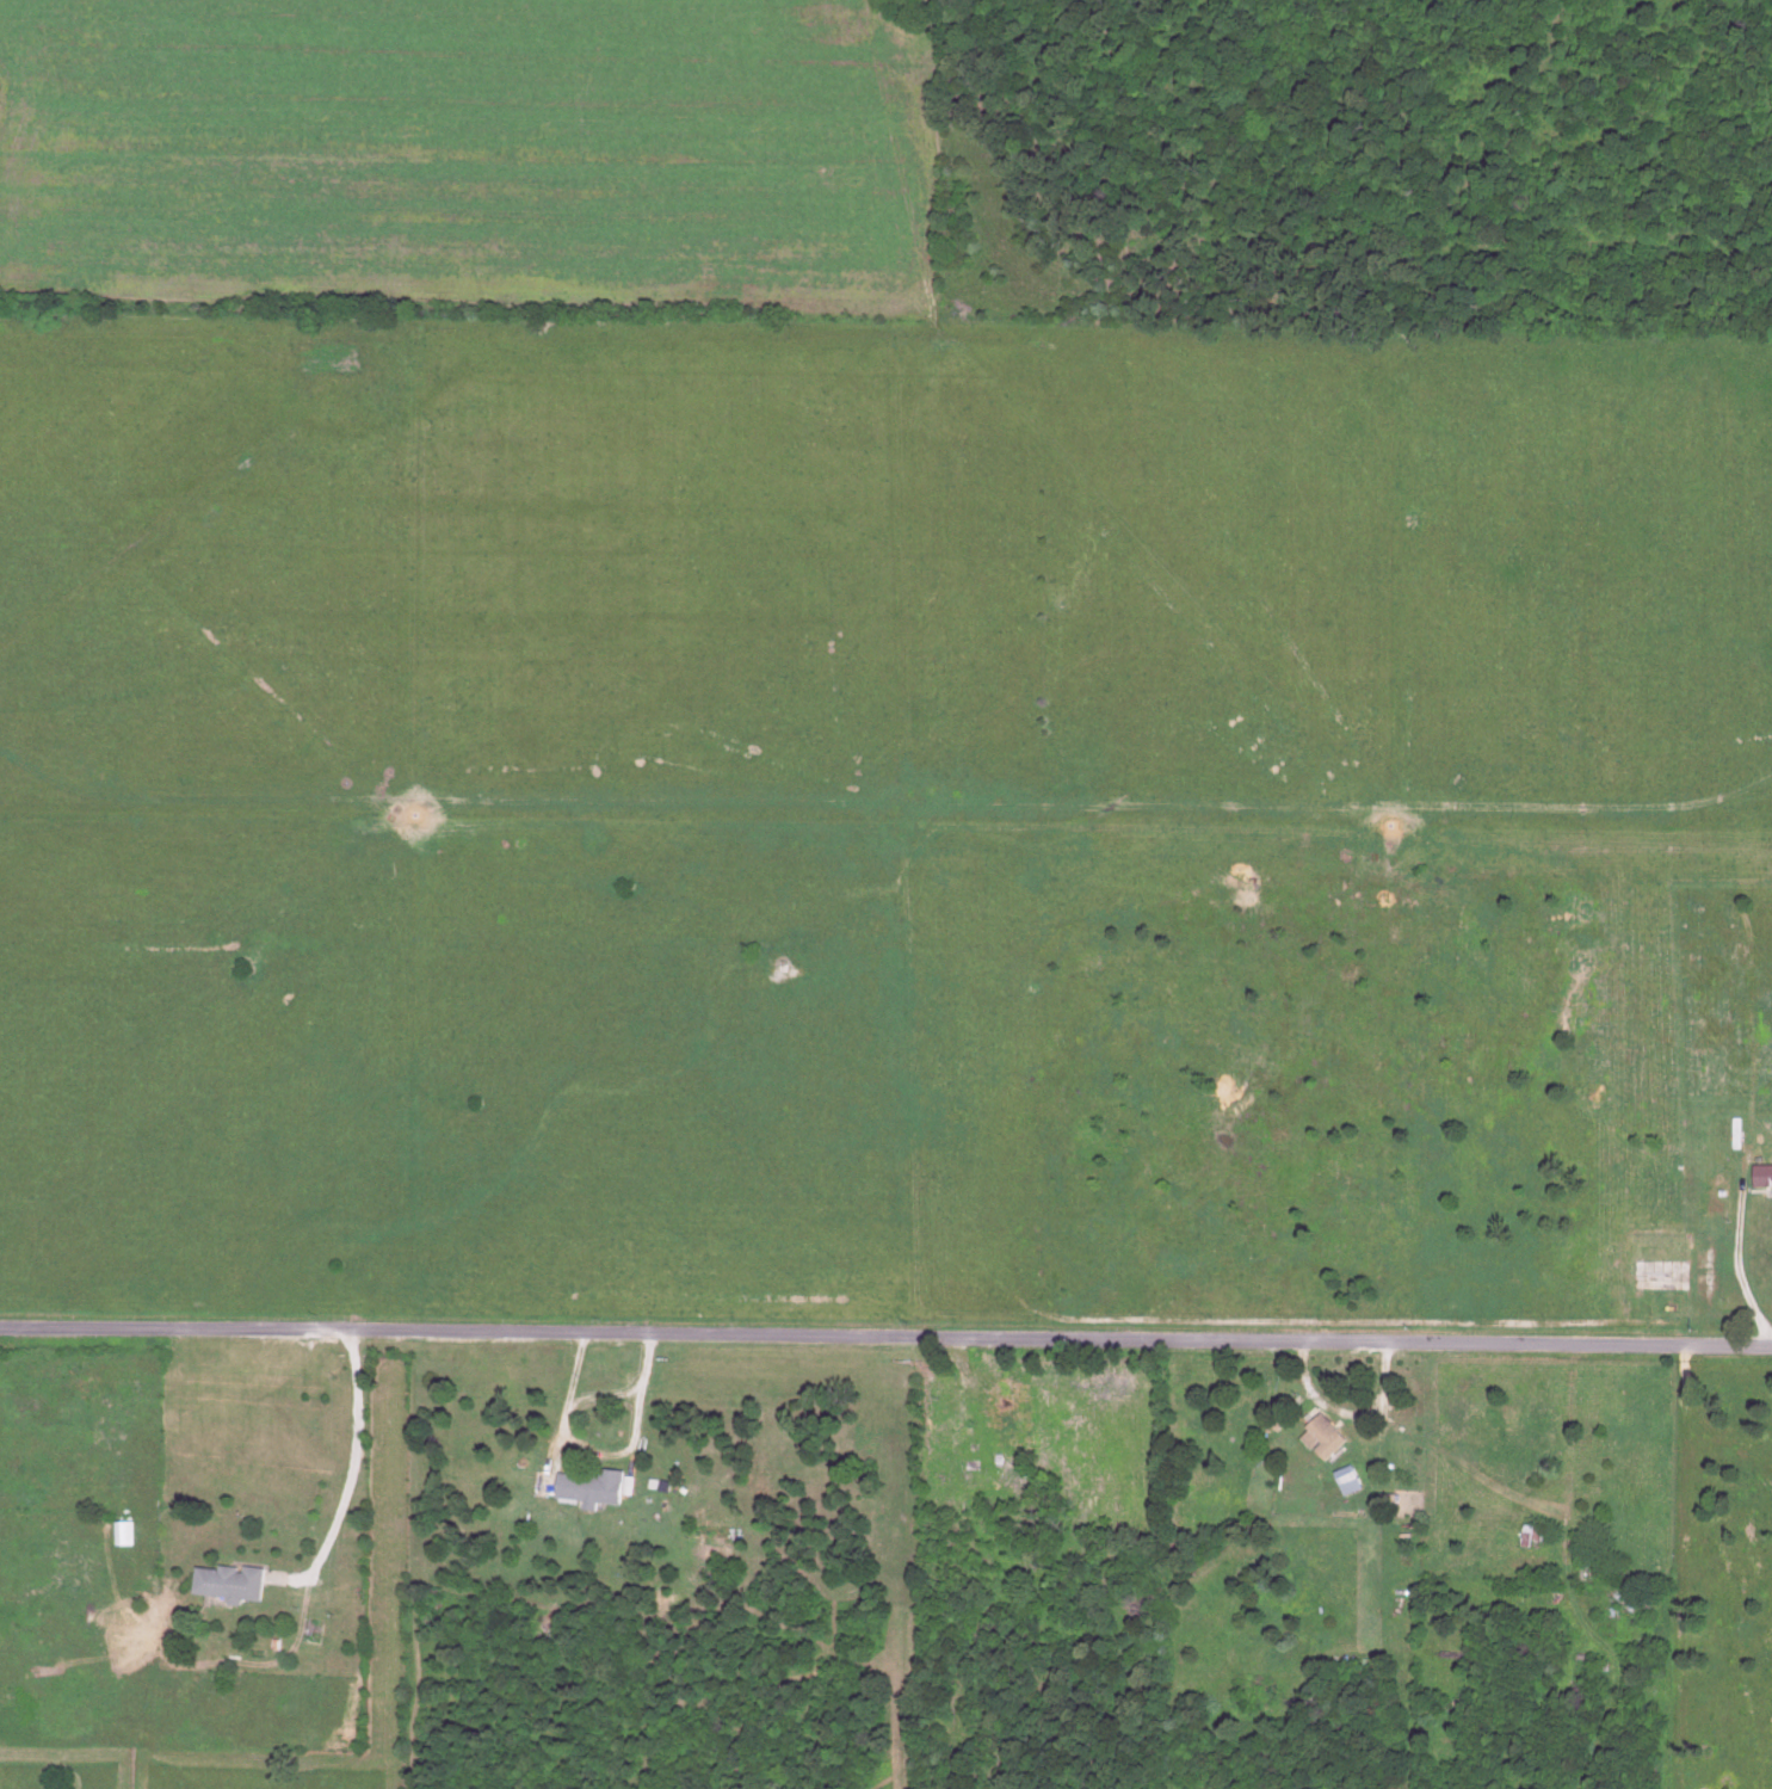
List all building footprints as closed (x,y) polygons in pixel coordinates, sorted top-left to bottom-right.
[(1771,1189),(1771,1167),(1750,1167),(1750,1189),(1771,1189)] [(1345,1441),(1318,1414),(1296,1436),(1322,1463),(1345,1441)] [(1331,1474),(1343,1497),(1360,1488),(1349,1465),(1331,1474)] [(581,1501),(580,1511),(592,1512),(593,1503),(617,1505),(620,1472),(596,1470),(595,1478),(554,1474),(552,1498),(581,1501)] [(131,1546),(131,1522),(113,1522),(113,1546),(131,1546)] [(693,1538),(716,1538),(717,1527),(693,1527),(693,1538)] [(1518,1549),(1538,1550),(1539,1528),(1520,1527),(1518,1549)] [(261,1570),(192,1565),(190,1598),(258,1603),(261,1570)]
